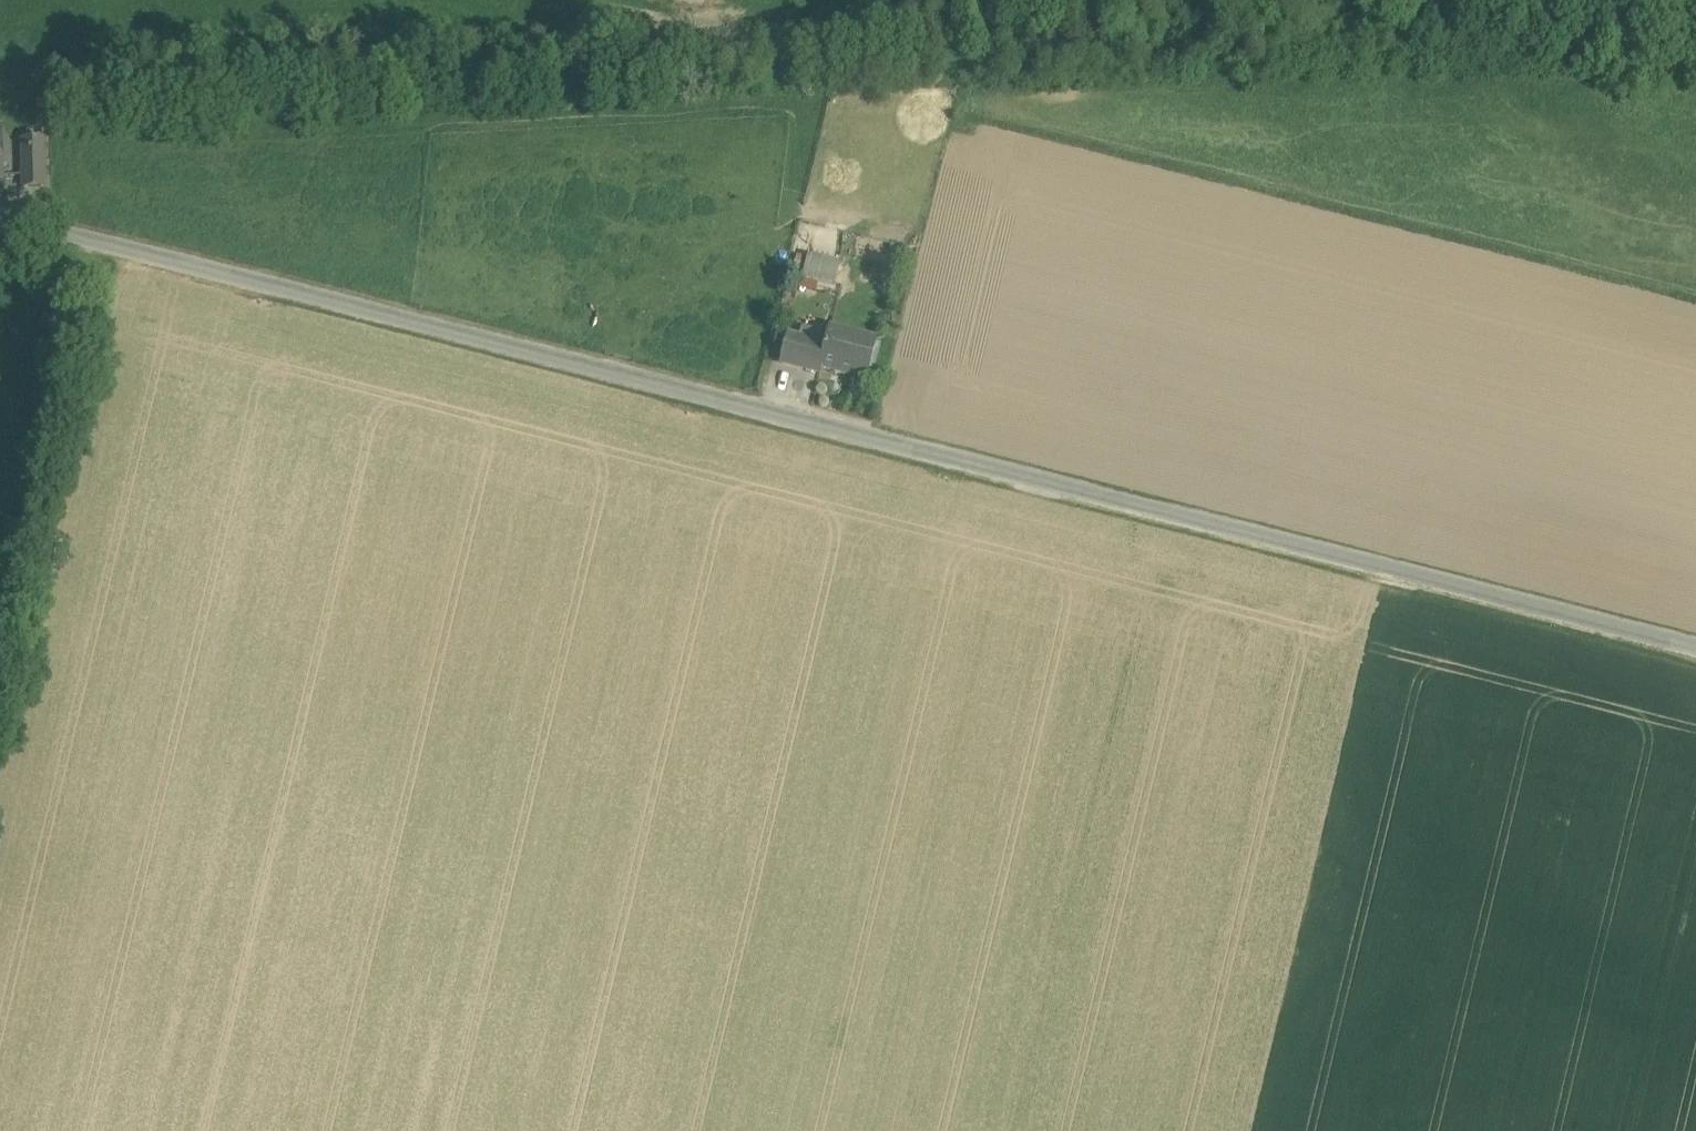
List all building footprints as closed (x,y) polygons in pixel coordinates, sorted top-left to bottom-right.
[(44,139),(24,140),(25,189),(45,188),(44,139)] [(838,271),(806,263),(803,278),(834,285),(838,271)] [(877,342),(830,330),(826,346),(788,336),(781,364),(820,374),(821,370),(867,381),(877,342)]
